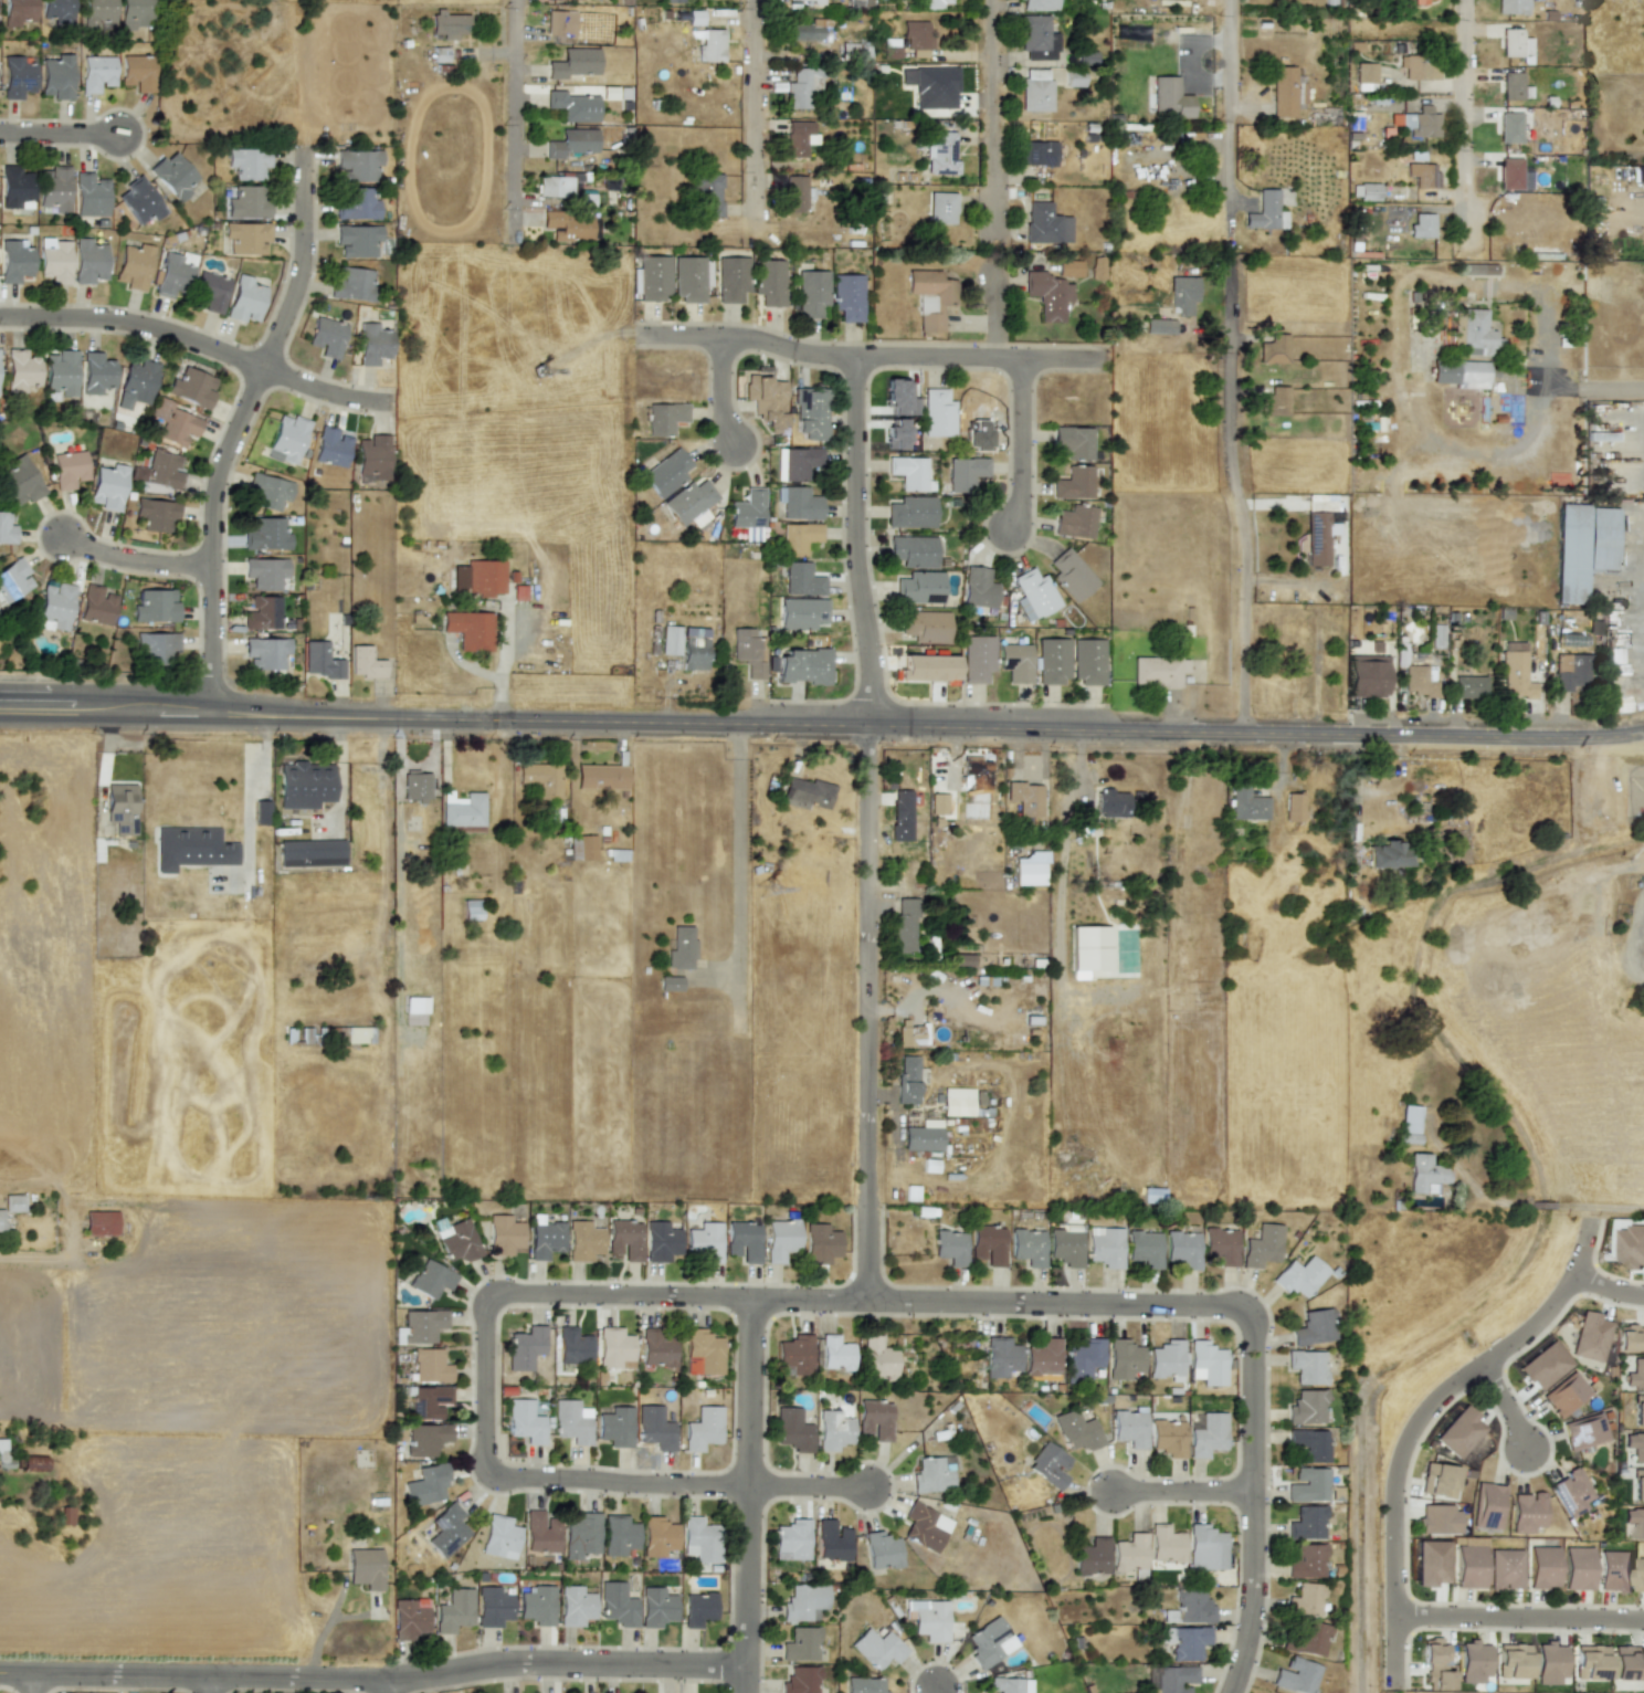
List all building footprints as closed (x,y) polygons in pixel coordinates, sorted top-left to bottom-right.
[(4,27),(19,26),(19,22),(34,21),(34,0),(3,0),(4,27)] [(71,21),(71,0),(41,0),(40,20),(71,21)] [(82,27),(114,28),(115,0),(83,0),(82,27)] [(149,28),(150,0),(119,0),(119,28),(149,28)] [(942,9),(942,3),(953,3),(953,0),(925,0),(924,9),(942,9)] [(1019,11),(1056,10),(1055,0),(1018,0),(1019,11)] [(1527,14),(1527,0),(1497,0),(1497,13),(1527,14)] [(432,33),(442,33),(442,37),(466,38),(467,15),(444,14),(444,9),(432,9),(432,33)] [(546,35),(573,36),(574,11),(547,11),(546,35)] [(1048,16),(1020,16),(1020,28),(1022,28),(1022,60),(1057,60),(1057,33),(1048,33),(1048,16)] [(785,40),(821,41),(822,19),(810,19),(810,25),(786,24),(785,40)] [(903,21),(902,38),(907,38),(906,49),(912,50),(911,57),(927,58),(927,49),(931,49),(931,22),(903,21)] [(722,62),(723,30),(701,29),(701,61),(722,62)] [(1501,56),(1522,57),(1522,62),(1531,62),(1531,38),(1522,38),(1522,29),(1502,29),(1501,56)] [(547,61),(547,79),(565,79),(565,74),(598,75),(599,49),(562,48),(562,61),(547,61)] [(70,54),(55,54),(55,59),(39,59),(40,95),(52,95),(52,99),(71,99),(70,54)] [(135,92),(154,92),(153,55),(120,56),(121,85),(135,85),(135,92)] [(33,63),(22,63),(22,56),(2,57),(3,99),(22,99),(21,92),(34,92),(33,63)] [(114,56),(81,56),(81,93),(99,93),(99,86),(114,86),(114,56)] [(1437,80),(1438,57),(1399,56),(1399,68),(1404,68),(1404,79),(1437,80)] [(1356,90),(1376,90),(1376,63),(1357,63),(1356,90)] [(915,109),(956,108),(956,67),(900,68),(901,85),(914,84),(915,109)] [(1295,67),(1271,67),(1272,118),(1296,117),(1295,67)] [(811,108),(812,87),(820,87),(820,77),(831,78),(831,69),(793,68),(792,82),(786,82),(786,108),(811,108)] [(1052,111),(1051,80),(1047,80),(1047,69),(1021,70),(1022,111),(1052,111)] [(1502,100),(1521,99),(1521,72),(1502,73),(1502,100)] [(1178,76),(1147,77),(1147,113),(1174,112),(1174,118),(1192,118),(1192,95),(1178,95),(1178,76)] [(545,108),(562,108),(561,121),(597,122),(598,96),(563,95),(564,91),(546,90),(545,108)] [(1402,114),(1401,129),(1409,130),(1409,137),(1438,137),(1439,113),(1431,113),(1431,106),(1418,105),(1418,114),(1402,114)] [(1520,113),(1499,113),(1499,143),(1521,142),(1520,113)] [(787,121),(785,157),(806,158),(807,144),(817,144),(818,134),(813,134),(813,122),(787,121)] [(563,159),(563,153),(596,153),(597,130),(561,129),(561,141),(545,141),(545,159),(563,159)] [(954,132),(926,132),(925,174),(958,175),(958,161),(953,161),(954,132)] [(1055,142),(1021,141),(1021,165),(1054,166),(1055,142)] [(233,180),(263,180),(263,168),(270,168),(270,149),(227,150),(227,168),(233,168),(233,180)] [(200,179),(171,150),(149,172),(178,201),(200,179)] [(336,150),(336,170),(340,170),(340,181),(376,181),(376,166),(380,166),(381,151),(336,150)] [(1523,158),(1499,159),(1499,189),(1524,189),(1523,158)] [(1414,187),(1436,188),(1437,164),(1406,163),(1406,176),(1414,176),(1414,187)] [(31,208),(32,173),(19,172),(19,165),(1,165),(0,208),(31,208)] [(69,212),(68,167),(37,168),(38,207),(53,207),(53,212),(69,212)] [(93,172),(75,172),(74,216),(107,216),(108,179),(93,179),(93,172)] [(537,197),(572,198),(573,173),(562,172),(561,176),(538,176),(537,197)] [(117,196),(138,228),(164,211),(140,174),(122,186),(126,190),(117,196)] [(695,218),(722,217),(721,174),(695,174),(695,218)] [(805,212),(806,176),(785,175),(784,211),(805,212)] [(1379,200),(1379,184),(1352,184),(1351,199),(1379,200)] [(258,186),(233,185),(233,198),(227,198),(226,217),(269,218),(269,200),(258,200),(258,186)] [(378,219),(378,198),(368,199),(368,188),(336,188),(336,219),(378,219)] [(1244,228),(1277,228),(1278,189),(1258,189),(1258,214),(1244,213),(1244,228)] [(956,193),(929,192),(928,224),(955,225),(956,193)] [(1071,216),(1050,215),(1051,202),(1026,202),(1025,242),(1070,243),(1071,216)] [(591,239),(591,213),(542,213),(542,229),(551,229),(551,239),(591,239)] [(1434,238),(1434,214),(1414,214),(1414,224),(1409,224),(1409,238),(1434,238)] [(224,238),(229,238),(229,254),(267,255),(268,223),(224,222),(224,238)] [(381,226),(336,225),(335,246),(340,246),(340,256),(376,257),(376,242),(380,242),(381,226)] [(105,279),(105,244),(90,244),(90,238),(75,238),(74,283),(94,284),(94,279),(105,279)] [(70,240),(38,240),(38,277),(50,277),(50,283),(69,284),(70,240)] [(0,241),(0,246),(0,283),(18,283),(19,276),(31,276),(31,242),(0,241)] [(122,245),(113,280),(125,283),(124,288),(143,292),(154,247),(137,243),(136,248),(122,245)] [(156,295),(184,299),(189,256),(161,252),(156,295)] [(674,257),(673,301),(705,302),(706,258),(674,257)] [(717,303),(741,303),(742,291),(748,291),(749,257),(718,257),(717,303)] [(1104,257),(1091,257),(1090,279),(1103,280),(1104,257)] [(760,306),(783,307),(785,261),(754,260),(753,294),(760,294),(760,306)] [(1057,276),(1080,277),(1081,261),(1058,260),(1057,276)] [(1464,275),(1495,276),(1496,265),(1464,264),(1464,275)] [(373,271),(335,266),(331,296),(369,302),(373,271)] [(798,318),(828,318),(827,270),(797,271),(798,318)] [(918,332),(943,332),(942,303),(954,303),(954,280),(940,280),(940,270),(907,270),(907,294),(918,294),(918,332)] [(230,280),(198,271),(190,298),(205,302),(202,310),(219,315),(230,280)] [(1063,322),(1063,302),(1072,302),(1072,284),(1063,284),(1063,279),(1047,278),(1047,271),(1025,271),(1025,296),(1039,296),(1039,322),(1063,322)] [(265,286),(251,284),(252,277),(235,274),(227,318),(257,324),(265,286)] [(862,274),(833,275),(833,309),(840,309),(840,322),(863,322),(862,274)] [(1196,300),(1197,277),(1169,277),(1169,315),(1191,316),(1191,300),(1196,300)] [(1485,309),(1459,308),(1457,353),(1493,355),(1494,330),(1485,329),(1485,309)] [(320,356),(338,360),(347,324),(315,316),(308,345),(322,348),(320,356)] [(1174,334),(1174,320),(1145,319),(1145,333),(1174,334)] [(359,366),(378,366),(378,358),(390,359),(391,330),(378,330),(378,323),(359,323),(359,366)] [(1258,342),(1259,364),(1288,363),(1287,334),(1269,334),(1269,342),(1258,342)] [(37,387),(38,357),(25,356),(25,349),(7,349),(6,392),(26,392),(26,386),(37,387)] [(60,396),(76,396),(75,352),(43,352),(44,391),(60,390),(60,396)] [(101,352),(82,352),(81,394),(100,394),(100,386),(113,386),(113,360),(101,360),(101,352)] [(145,405),(158,364),(140,358),(137,365),(126,361),(118,387),(130,391),(128,399),(145,405)] [(1488,362),(1431,361),(1431,382),(1487,384),(1488,362)] [(165,393),(206,410),(214,391),(211,390),(216,379),(183,366),(177,380),(171,377),(165,393)] [(784,381),(768,381),(768,376),(744,376),(744,399),(752,399),(752,414),(759,414),(759,421),(766,421),(766,430),(784,430),(784,381)] [(917,415),(917,398),(907,398),(907,380),(884,379),(884,407),(891,407),(891,415),(917,415)] [(1288,415),(1287,386),(1270,387),(1270,395),(1259,395),(1259,416),(1288,415)] [(794,440),(824,439),(824,388),(794,388),(794,440)] [(954,401),(946,401),(946,389),(923,389),(923,437),(954,436),(954,401)] [(202,420),(171,408),(173,403),(155,396),(147,415),(162,422),(156,437),(182,448),(187,434),(195,437),(202,420)] [(687,422),(687,403),(647,404),(648,435),(673,435),(673,422),(687,422)] [(296,465),(308,422),(278,413),(266,457),(296,465)] [(907,419),(892,419),(892,426),(885,426),(885,449),(907,450),(907,419)] [(339,428),(320,425),(314,462),(346,467),(351,437),(338,435),(339,428)] [(1066,460),(1091,460),(1091,428),(1053,427),(1052,451),(1066,452),(1066,460)] [(387,482),(388,435),(367,435),(367,439),(357,439),(357,481),(387,482)] [(691,465),(676,446),(640,475),(659,500),(686,478),(682,472),(691,465)] [(776,448),(775,480),(802,481),(803,467),(820,468),(820,449),(776,448)] [(56,491),(73,489),(72,481),(88,480),(84,450),(51,455),(56,491)] [(131,480),(178,489),(182,472),(175,471),(178,456),(151,451),(148,469),(134,466),(131,480)] [(25,457),(0,469),(0,475),(16,507),(43,493),(25,457)] [(926,458),(887,457),(887,475),(901,475),(900,491),(925,492),(926,458)] [(988,458),(948,458),(947,492),(972,492),(973,476),(987,477),(988,458)] [(120,512),(126,466),(111,464),(110,469),(94,467),(89,502),(100,504),(99,509),(120,512)] [(1091,499),(1092,466),(1066,465),(1066,479),(1052,479),(1051,498),(1091,499)] [(246,491),(253,492),(250,506),(276,512),(279,500),(289,502),(293,482),(250,473),(246,491)] [(661,504),(681,527),(688,520),(695,528),(709,517),(702,509),(717,497),(702,480),(694,487),(689,481),(661,504)] [(820,520),(821,496),(807,496),(807,487),(776,486),(776,503),(782,503),(781,519),(820,520)] [(763,488),(745,487),(745,502),(729,502),(729,527),(744,527),(744,540),(762,541),(763,488)] [(933,497),(898,496),(898,503),(886,503),(886,527),(933,527),(933,497)] [(141,532),(168,532),(169,523),(177,523),(178,501),(135,499),(134,517),(141,517),(141,532)] [(1069,511),(1055,510),(1052,535),(1091,539),(1095,507),(1070,504),(1069,511)] [(1615,570),(1616,506),(1558,505),(1556,604),(1585,604),(1585,570),(1615,570)] [(15,544),(15,525),(8,525),(8,512),(0,511),(0,543),(15,544)] [(1326,566),(1326,512),(1305,512),(1305,566),(1326,566)] [(283,518),(248,517),(247,529),(243,529),(243,549),(289,550),(289,532),(283,532),(283,518)] [(807,556),(806,542),(821,542),(821,524),(781,524),(782,556),(807,556)] [(935,537),(888,536),(888,560),(901,560),(900,568),(934,568),(935,537)] [(1073,603),(1097,584),(1067,547),(1048,562),(1056,572),(1052,576),(1073,603)] [(18,558),(0,569),(0,605),(34,585),(18,558)] [(287,578),(287,558),(244,560),(244,578),(251,578),(251,591),(278,591),(278,578),(287,578)] [(504,561),(466,560),(465,593),(503,594),(504,561)] [(811,562),(785,562),(785,595),(824,595),(825,577),(810,576),(811,562)] [(994,608),(996,584),(988,583),(989,568),(964,566),(961,605),(994,608)] [(1014,600),(1025,623),(1060,606),(1044,574),(1037,578),(1032,567),(1011,578),(1021,597),(1014,600)] [(894,602),(941,603),(941,572),(907,572),(907,579),(895,579),(894,602)] [(51,629),(67,631),(73,585),(55,583),(54,586),(41,585),(37,619),(52,621),(51,629)] [(111,625),(116,595),(101,593),(102,586),(84,583),(79,620),(111,625)] [(173,589),(138,590),(138,605),(132,605),(132,621),(177,620),(177,602),(174,602),(173,589)] [(279,629),(280,596),(251,596),(251,611),(243,611),(243,629),(279,629)] [(779,629),(814,629),(814,623),(827,623),(827,599),(780,599),(779,629)] [(900,635),(912,635),(912,643),(947,644),(948,612),(900,611),(900,635)] [(458,651),(492,652),(493,613),(442,612),(442,632),(459,632),(458,651)] [(680,627),(662,626),(661,655),(679,656),(680,627)] [(682,670),(707,671),(708,628),(683,628),(682,670)] [(747,679),(761,679),(761,638),(753,638),(753,628),(732,628),(732,661),(747,661),(747,679)] [(178,633),(137,633),(137,662),(178,662),(178,633)] [(993,636),(962,636),(962,684),(986,684),(986,671),(993,671),(993,636)] [(283,670),(283,654),(289,654),(290,639),(244,638),(244,658),(248,658),(248,669),(283,670)] [(1067,685),(1068,639),(1037,638),(1036,684),(1067,685)] [(1072,684),(1103,683),(1103,639),(1071,639),(1072,684)] [(343,677),(343,659),(328,659),(328,642),(304,641),(304,676),(343,677)] [(1502,696),(1535,696),(1536,683),(1525,683),(1526,642),(1502,642),(1502,696)] [(1030,645),(998,644),(997,670),(1007,670),(1006,683),(1029,684),(1030,645)] [(350,677),(385,677),(385,660),(371,660),(371,645),(351,645),(350,677)] [(829,651),(777,650),(777,682),(828,683),(829,651)] [(1588,654),(1555,654),(1554,690),(1588,691),(1588,654)] [(955,656),(901,655),(901,668),(896,668),(896,680),(955,681),(955,656)] [(1387,697),(1387,656),(1349,655),(1348,697),(1387,697)] [(1132,658),(1132,686),(1179,686),(1179,673),(1187,673),(1187,658),(1132,658)] [(1404,694),(1436,695),(1437,681),(1426,681),(1426,666),(1405,665),(1404,694)] [(1454,698),(1486,698),(1486,677),(1454,676),(1454,698)] [(962,774),(970,775),(969,789),(989,789),(990,758),(962,758),(962,774)] [(316,809),(316,801),(333,802),(333,764),(279,763),(278,809),(316,809)] [(517,783),(538,783),(538,799),(559,800),(560,765),(518,764),(517,783)] [(576,788),(626,790),(626,766),(577,764),(576,788)] [(403,799),(416,799),(416,804),(429,804),(428,771),(402,772),(403,799)] [(828,810),(833,787),(787,775),(780,803),(806,809),(807,804),(828,810)] [(1230,819),(1267,820),(1268,797),(1248,797),(1248,782),(1230,782),(1230,819)] [(1018,818),(1041,817),(1041,783),(1006,784),(1006,801),(1018,801),(1018,818)] [(106,784),(106,822),(115,822),(114,834),(134,834),(135,785),(106,784)] [(441,831),(483,832),(484,793),(465,792),(464,800),(451,800),(451,790),(442,789),(441,831)] [(911,790),(891,790),(891,841),(910,841),(911,790)] [(1126,816),(1126,791),(1096,790),(1096,816),(1126,816)] [(1303,794),(1285,793),(1285,821),(1302,822),(1303,794)] [(946,794),(930,794),(930,814),(946,814),(946,794)] [(219,828),(156,827),(156,873),(174,873),(174,864),(237,865),(237,843),(219,843),(219,828)] [(595,835),(570,836),(570,860),(596,860),(595,835)] [(279,867),(344,865),(343,840),(279,841),(279,867)] [(1367,867),(1408,867),(1409,843),(1380,843),(1380,846),(1367,846),(1367,867)] [(1045,885),(1045,852),(1026,852),(1026,858),(1014,858),(1014,885),(1045,885)] [(894,915),(893,952),(914,952),(916,899),(897,898),(897,915),(894,915)] [(480,919),(480,900),(462,900),(463,920),(480,919)] [(693,969),(694,926),(673,926),(672,950),(667,950),(667,968),(693,969)] [(1109,970),(1109,927),(1071,927),(1072,979),(1086,979),(1085,971),(1109,970)] [(972,955),(952,954),(952,965),(972,966),(972,955)] [(681,991),(681,977),(660,976),(659,991),(681,991)] [(405,1012),(427,1014),(427,998),(406,997),(405,1012)] [(898,1046),(927,1046),(927,1025),(907,1025),(907,1020),(898,1020),(898,1046)] [(917,1104),(918,1056),(898,1056),(897,1103),(917,1104)] [(942,1116),(972,1116),(972,1088),(943,1088),(942,1116)] [(1419,1106),(1401,1105),(1399,1143),(1418,1144),(1419,1106)] [(941,1120),(921,1119),(921,1127),(903,1127),(903,1150),(940,1151),(941,1120)] [(1429,1154),(1410,1153),(1408,1193),(1423,1194),(1423,1183),(1446,1183),(1447,1166),(1429,1165),(1429,1154)] [(4,1195),(4,1212),(23,1212),(23,1195),(4,1195)] [(117,1211),(85,1211),(85,1235),(117,1235),(117,1211)] [(510,1216),(490,1215),(489,1255),(511,1255),(512,1246),(523,1246),(524,1222),(510,1222),(510,1216)] [(438,1239),(448,1262),(459,1257),(462,1264),(482,1255),(466,1218),(448,1226),(452,1233),(438,1239)] [(590,1221),(569,1220),(568,1261),(591,1261),(591,1254),(602,1254),(602,1228),(590,1228),(590,1221)] [(766,1220),(765,1264),(782,1264),(782,1251),(798,1251),(798,1221),(766,1220)] [(641,1261),(641,1221),(608,1221),(608,1253),(623,1253),(623,1261),(641,1261)] [(645,1262),(668,1262),(668,1254),(680,1255),(680,1229),(667,1228),(667,1222),(646,1221),(645,1262)] [(719,1264),(720,1223),(699,1222),(699,1229),(686,1229),(686,1254),(700,1255),(700,1263),(719,1264)] [(741,1264),(759,1264),(759,1222),(726,1222),(727,1256),(741,1255),(741,1264)] [(530,1260),(549,1261),(549,1252),(563,1253),(564,1224),(531,1223),(530,1260)] [(828,1264),(828,1257),(839,1257),(840,1231),(826,1231),(826,1224),(806,1223),(805,1264),(828,1264)] [(1281,1225),(1257,1223),(1256,1239),(1243,1239),(1242,1267),(1260,1268),(1260,1261),(1279,1262),(1281,1225)] [(1626,1265),(1626,1270),(1642,1270),(1642,1265),(1643,1265),(1643,1225),(1627,1225),(1627,1229),(1618,1229),(1617,1264),(1626,1265)] [(971,1258),(986,1258),(986,1266),(1003,1267),(1004,1226),(972,1226),(971,1258)] [(1102,1269),(1123,1269),(1122,1228),(1088,1228),(1088,1262),(1102,1262),(1102,1269)] [(1236,1266),(1236,1228),(1203,1229),(1204,1259),(1219,1259),(1219,1267),(1236,1266)] [(1044,1268),(1045,1230),(1011,1230),(1011,1259),(1027,1259),(1027,1268),(1044,1268)] [(1081,1268),(1082,1231),(1049,1230),(1049,1260),(1065,1260),(1064,1268),(1081,1268)] [(934,1257),(948,1257),(949,1267),(965,1266),(965,1231),(934,1232),(934,1257)] [(1143,1269),(1159,1270),(1160,1232),(1127,1231),(1127,1260),(1143,1261),(1143,1269)] [(1199,1270),(1198,1232),(1165,1232),(1165,1260),(1181,1260),(1181,1270),(1199,1270)] [(1328,1271),(1310,1255),(1299,1267),(1290,1259),(1271,1281),(1286,1295),(1292,1288),(1303,1299),(1328,1271)] [(409,1287),(434,1299),(440,1287),(449,1290),(456,1274),(423,1258),(409,1287)] [(1300,1312),(1303,1327),(1290,1329),(1292,1346),(1334,1340),(1329,1308),(1300,1312)] [(435,1343),(435,1329),(447,1328),(446,1310),(404,1311),(404,1328),(394,1328),(395,1344),(435,1343)] [(1610,1322),(1597,1319),(1598,1314),(1580,1310),(1571,1356),(1601,1362),(1610,1322)] [(508,1333),(507,1371),(532,1371),(532,1355),(544,1355),(545,1326),(527,1325),(526,1333),(508,1333)] [(1636,1352),(1636,1344),(1641,1344),(1642,1326),(1617,1325),(1616,1352),(1636,1352)] [(559,1363),(591,1363),(591,1336),(576,1336),(576,1327),(558,1327),(559,1363)] [(622,1328),(599,1327),(598,1368),(619,1369),(619,1360),(632,1360),(633,1335),(621,1335),(622,1328)] [(674,1341),(657,1341),(657,1328),(641,1328),(642,1366),(675,1365),(674,1341)] [(685,1374),(722,1375),(722,1337),(711,1337),(711,1329),(686,1328),(685,1374)] [(790,1375),(810,1375),(811,1335),(790,1334),(790,1342),(777,1342),(777,1365),(790,1366),(790,1375)] [(821,1369),(852,1370),(853,1343),(838,1343),(838,1334),(821,1334),(821,1369)] [(881,1336),(863,1335),(862,1378),(896,1379),(896,1348),(880,1348),(881,1336)] [(1020,1371),(1020,1345),(1009,1345),(1009,1337),(986,1337),(986,1377),(1007,1378),(1007,1370),(1020,1371)] [(1058,1375),(1059,1338),(1041,1337),(1041,1347),(1026,1346),(1025,1374),(1058,1375)] [(1102,1368),(1103,1338),(1083,1338),(1083,1343),(1067,1343),(1067,1382),(1090,1383),(1090,1368),(1102,1368)] [(1129,1339),(1109,1338),(1108,1379),(1130,1380),(1130,1373),(1143,1373),(1143,1346),(1129,1346),(1129,1339)] [(1182,1339),(1164,1339),(1164,1347),(1149,1347),(1149,1378),(1169,1378),(1169,1382),(1182,1382),(1182,1339)] [(1189,1368),(1201,1368),(1201,1386),(1225,1386),(1225,1350),(1209,1350),(1209,1340),(1189,1340),(1189,1368)] [(1518,1368),(1538,1392),(1572,1364),(1552,1340),(1518,1368)] [(414,1382),(451,1381),(451,1364),(443,1364),(442,1348),(413,1349),(414,1382)] [(1324,1352),(1286,1351),(1286,1369),(1295,1369),(1294,1384),(1324,1385),(1324,1352)] [(1631,1357),(1631,1373),(1624,1373),(1623,1387),(1643,1387),(1643,1358),(1631,1357)] [(1540,1395),(1557,1418),(1590,1393),(1572,1370),(1540,1395)] [(451,1405),(451,1387),(409,1386),(409,1419),(442,1420),(443,1405),(451,1405)] [(1286,1423),(1324,1424),(1324,1390),(1294,1390),(1294,1405),(1286,1405),(1286,1423)] [(1632,1395),(1632,1427),(1643,1426),(1643,1395),(1632,1395)] [(526,1436),(526,1445),(544,1445),(544,1416),(532,1416),(532,1399),(508,1399),(508,1437),(526,1436)] [(590,1446),(590,1408),(578,1408),(577,1399),(554,1400),(554,1437),(572,1437),(572,1446),(590,1446)] [(890,1401),(858,1401),(858,1433),(873,1432),(873,1442),(891,1442),(890,1401)] [(1485,1429),(1475,1419),(1477,1416),(1464,1404),(1434,1438),(1457,1459),(1485,1429)] [(661,1405),(638,1405),(638,1443),(655,1443),(655,1451),(673,1451),(673,1422),(661,1422),(661,1405)] [(702,1452),(702,1443),(720,1444),(721,1406),(696,1406),(696,1422),(684,1422),(683,1451),(702,1452)] [(597,1439),(608,1439),(608,1447),(631,1447),(632,1407),(610,1407),(610,1414),(597,1413),(597,1439)] [(775,1443),(791,1444),(791,1453),(811,1453),(811,1424),(800,1424),(800,1408),(776,1407),(775,1443)] [(1092,1418),(1081,1422),(1075,1407),(1053,1416),(1067,1450),(1082,1444),(1085,1451),(1103,1444),(1092,1418)] [(852,1444),(852,1418),(839,1418),(839,1411),(818,1411),(818,1452),(839,1452),(838,1444),(852,1444)] [(1146,1449),(1146,1411),(1112,1412),(1113,1441),(1128,1441),(1129,1450),(1146,1449)] [(1189,1430),(1189,1459),(1207,1458),(1207,1450),(1226,1450),(1225,1412),(1201,1413),(1201,1430),(1189,1430)] [(1608,1440),(1601,1413),(1561,1424),(1569,1452),(1608,1440)] [(1152,1451),(1166,1451),(1167,1458),(1184,1458),(1184,1421),(1151,1421),(1152,1451)] [(438,1457),(438,1442),(451,1442),(451,1425),(407,1424),(407,1456),(438,1457)] [(1326,1462),(1326,1431),(1286,1430),(1286,1448),(1296,1448),(1295,1462),(1326,1462)] [(1632,1462),(1643,1463),(1643,1433),(1624,1433),(1623,1448),(1632,1448),(1632,1462)] [(8,1462),(7,1437),(0,1438),(0,1463),(8,1462)] [(1058,1491),(1068,1476),(1062,1472),(1070,1460),(1044,1441),(1025,1467),(1058,1491)] [(45,1470),(45,1456),(20,1456),(20,1470),(45,1470)] [(952,1491),(951,1457),(918,1458),(918,1473),(911,1473),(912,1492),(952,1491)] [(404,1483),(408,1507),(446,1500),(442,1482),(449,1481),(445,1462),(417,1467),(419,1480),(404,1483)] [(1420,1494),(1454,1497),(1456,1466),(1423,1463),(1420,1494)] [(1286,1501),(1326,1500),(1326,1468),(1294,1468),(1294,1483),(1286,1483),(1286,1501)] [(1550,1483),(1568,1519),(1587,1509),(1584,1503),(1594,1498),(1578,1468),(1550,1483)] [(1632,1469),(1631,1502),(1643,1502),(1643,1469),(1632,1469)] [(1505,1486),(1477,1483),(1472,1527),(1500,1530),(1505,1486)] [(1512,1533),(1533,1533),(1533,1527),(1544,1527),(1544,1494),(1512,1493),(1512,1533)] [(430,1521),(438,1530),(427,1541),(442,1559),(471,1533),(459,1519),(464,1515),(452,1501),(430,1521)] [(951,1521),(910,1501),(903,1517),(910,1520),(902,1537),(935,1553),(951,1521)] [(1323,1505),(1295,1506),(1295,1522),(1286,1522),(1286,1539),(1324,1538),(1323,1505)] [(1459,1533),(1458,1505),(1420,1507),(1421,1518),(1417,1518),(1418,1534),(1459,1533)] [(1623,1508),(1623,1523),(1631,1523),(1631,1537),(1643,1538),(1643,1509),(1623,1508)] [(544,1510),(526,1510),(525,1550),(558,1551),(559,1518),(544,1518),(544,1510)] [(515,1560),(520,1527),(510,1526),(511,1517),(488,1513),(481,1554),(515,1560)] [(598,1553),(598,1513),(578,1513),(577,1520),(564,1519),(563,1559),(580,1560),(580,1552),(598,1553)] [(637,1549),(637,1523),(626,1523),(626,1515),(603,1515),(603,1556),(624,1556),(624,1549),(637,1549)] [(677,1550),(677,1517),(642,1517),(643,1557),(664,1557),(663,1550),(677,1550)] [(718,1562),(718,1525),(701,1525),(701,1517),(682,1517),(683,1554),(694,1554),(694,1562),(718,1562)] [(809,1519),(788,1519),(787,1526),(774,1526),(774,1559),(808,1560),(809,1519)] [(835,1519),(817,1519),(817,1557),(832,1557),(832,1561),(849,1561),(850,1528),(835,1528),(835,1519)] [(1184,1533),(1168,1533),(1168,1523),(1150,1524),(1151,1562),(1185,1561),(1184,1533)] [(1225,1533),(1210,1533),(1210,1524),(1189,1524),(1189,1570),(1226,1569),(1225,1533)] [(867,1569),(900,1568),(899,1538),(884,1539),(884,1532),(866,1532),(867,1569)] [(1146,1533),(1129,1533),(1128,1542),(1113,1541),(1112,1570),(1133,1570),(1133,1579),(1145,1579),(1146,1533)] [(1074,1574),(1107,1574),(1108,1537),(1090,1536),(1090,1546),(1075,1546),(1074,1574)] [(1416,1586),(1435,1587),(1435,1582),(1448,1582),(1449,1541),(1417,1540),(1416,1586)] [(1295,1544),(1295,1560),(1286,1560),(1286,1577),(1322,1577),(1322,1559),(1324,1559),(1324,1545),(1295,1544)] [(1454,1588),(1484,1588),(1484,1546),(1455,1546),(1454,1588)] [(1558,1588),(1557,1546),(1528,1547),(1529,1588),(1558,1588)] [(1563,1589),(1591,1590),(1592,1547),(1563,1547),(1563,1589)] [(348,1549),(348,1584),(365,1583),(365,1591),(382,1591),(381,1549),(348,1549)] [(1489,1589),(1521,1589),(1522,1550),(1489,1550),(1489,1589)] [(1630,1593),(1631,1552),(1599,1551),(1599,1590),(1617,1590),(1617,1593),(1630,1593)] [(1643,1592),(1643,1558),(1636,1558),(1636,1591),(1643,1592)] [(624,1582),(600,1581),(599,1619),(615,1619),(615,1627),(636,1627),(636,1599),(624,1599),(624,1582)] [(1287,1596),(1284,1613),(1314,1617),(1317,1598),(1322,1599),(1324,1586),(1297,1581),(1294,1598),(1287,1596)] [(782,1622),(818,1620),(817,1609),(827,1609),(827,1584),(790,1585),(790,1600),(781,1600),(782,1622)] [(518,1618),(532,1618),(532,1626),(553,1626),(553,1586),(528,1585),(528,1593),(519,1593),(518,1618)] [(512,1620),(513,1595),(499,1594),(500,1587),(479,1586),(478,1627),(501,1627),(501,1620),(512,1620)] [(581,1586),(560,1586),(559,1626),(582,1627),(583,1619),(594,1619),(594,1593),(581,1593),(581,1586)] [(675,1595),(662,1594),(663,1587),(641,1587),(641,1627),(662,1628),(662,1621),(675,1621),(675,1595)] [(473,1589),(449,1588),(449,1605),(437,1605),(436,1633),(455,1634),(455,1625),(473,1626),(473,1589)] [(1213,1622),(1213,1603),(1204,1602),(1204,1589),(1176,1589),(1175,1611),(1169,1611),(1168,1621),(1213,1622)] [(715,1619),(716,1594),(684,1593),(683,1628),(700,1628),(700,1619),(715,1619)] [(429,1607),(415,1607),(416,1600),(395,1599),(394,1635),(428,1635),(429,1607)] [(947,1642),(947,1601),(906,1601),(906,1619),(913,1619),(913,1634),(925,1634),(924,1641),(947,1642)] [(1017,1646),(997,1615),(966,1636),(975,1649),(968,1654),(979,1670),(1017,1646)] [(1322,1657),(1328,1626),(1298,1620),(1296,1631),(1284,1628),(1279,1649),(1322,1657)] [(780,1660),(818,1660),(819,1627),(790,1627),(789,1642),(781,1642),(780,1660)] [(849,1645),(876,1671),(889,1658),(895,1663),(907,1651),(887,1631),(878,1639),(866,1627),(849,1645)] [(1159,1628),(1159,1644),(1171,1643),(1171,1661),(1201,1660),(1201,1645),(1209,1645),(1209,1627),(1159,1628)] [(1448,1641),(1421,1640),(1421,1663),(1447,1664),(1448,1641)] [(1460,1641),(1459,1683),(1486,1683),(1487,1644),(1476,1644),(1476,1641),(1460,1641)] [(1528,1644),(1497,1644),(1496,1678),(1527,1678),(1528,1644)] [(1564,1644),(1536,1644),(1535,1684),(1563,1684),(1564,1644)] [(1605,1679),(1606,1646),(1574,1645),(1574,1679),(1605,1679)] [(1611,1679),(1642,1680),(1643,1646),(1613,1645),(1611,1679)] [(1270,1685),(1297,1692),(1310,1692),(1318,1665),(1288,1656),(1285,1667),(1292,1669),(1291,1673),(1275,1668),(1270,1685)] [(818,1667),(788,1666),(788,1681),(780,1681),(780,1692),(818,1692),(818,1667)] [(1147,1667),(1147,1681),(1152,1681),(1152,1688),(1155,1688),(1155,1692),(1188,1692),(1188,1686),(1178,1686),(1178,1683),(1196,1683),(1196,1667),(1147,1667)] [(1426,1690),(1452,1690),(1451,1670),(1426,1671),(1426,1690)] [(883,1679),(846,1677),(846,1692),(883,1692),(883,1679)] [(981,1692),(1031,1692),(1031,1679),(989,1678),(989,1692),(981,1692)]
